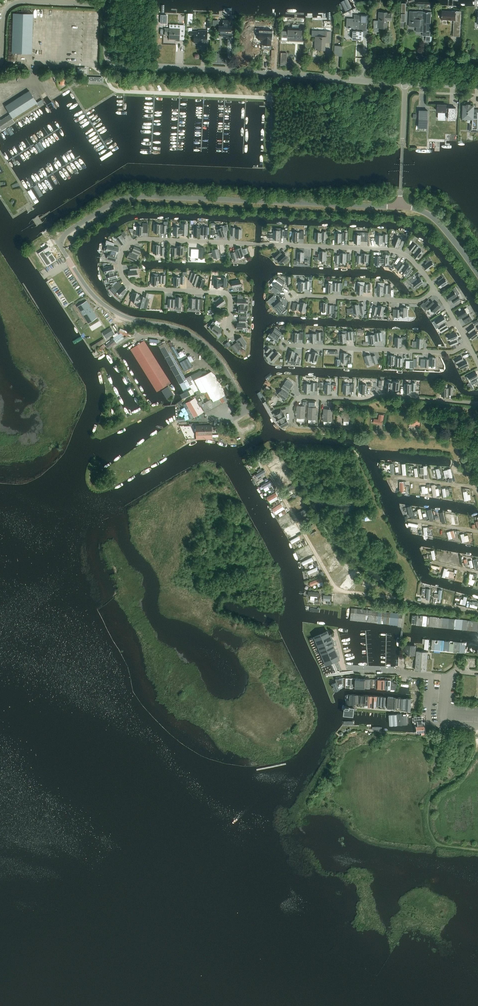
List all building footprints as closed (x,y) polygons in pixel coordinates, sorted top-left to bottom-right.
[(409,26),(410,26),(417,26),(416,32),(417,32),(417,31),(420,31),(420,32),(423,32),(423,36),(430,36),(431,12),(424,12),(424,16),(418,16),(418,12),(410,11),(409,26)] [(456,11),(452,11),(442,11),(442,20),(454,20),(453,36),(460,37),(461,11),(456,11)] [(374,20),(374,31),(379,32),(379,28),(386,28),(386,18),(392,18),(392,13),(388,13),(388,12),(379,12),(379,20),(374,20)] [(13,13),(12,53),(32,53),(33,13),(13,13)] [(347,18),(347,28),(350,28),(352,28),(355,28),(355,31),(353,31),(353,39),(363,40),(364,31),(367,31),(367,15),(355,15),(355,19),(347,18)] [(218,25),(218,31),(220,31),(220,36),(228,37),(228,38),(233,38),(233,30),(231,30),(231,26),(229,26),(230,20),(223,20),(223,25),(218,25)] [(288,26),(287,41),(296,41),(296,40),(298,40),(298,41),(301,41),(302,27),(298,27),(299,25),(292,24),(292,27),(288,26)] [(165,35),(169,35),(169,39),(176,40),(176,41),(179,41),(180,28),(169,27),(169,29),(165,29),(165,35)] [(198,32),(190,31),(189,36),(194,36),(193,42),(201,43),(201,45),(207,45),(207,31),(198,30),(198,32)] [(259,30),(258,40),(262,40),(262,49),(271,49),(271,41),(272,31),(259,30)] [(315,46),(315,50),(324,50),(325,42),(330,42),(331,32),(324,31),(323,37),(315,36),(315,41),(312,41),(312,42),(312,45),(312,46),(315,46)] [(334,45),(334,55),(342,56),(342,46),(334,45)] [(37,103),(30,91),(5,106),(11,115),(10,116),(9,115),(0,121),(0,128),(1,130),(14,122),(12,119),(37,103)] [(438,105),(438,111),(446,112),(446,111),(450,111),(449,119),(456,120),(456,108),(450,108),(447,108),(447,105),(438,105)] [(463,118),(473,119),(473,124),(470,124),(470,130),(472,130),(472,131),(477,131),(477,110),(474,110),(474,106),(464,106),(463,118)] [(428,111),(420,110),(419,127),(427,128),(428,111)] [(148,232),(148,224),(143,223),(143,227),(137,227),(137,231),(133,231),(133,229),(129,229),(130,233),(133,233),(133,234),(143,235),(143,232),(148,232)] [(182,223),(182,226),(182,228),(174,227),(174,235),(180,235),(180,234),(187,234),(188,223),(187,223),(183,223),(182,223)] [(160,225),(154,224),(154,232),(160,233),(163,233),(166,233),(166,225),(163,225),(160,225)] [(194,228),(194,236),(200,236),(200,234),(207,235),(208,227),(202,227),(201,228),(194,228)] [(223,228),(217,230),(220,237),(226,235),(223,228)] [(231,228),(231,235),(236,235),(235,237),(241,238),(242,230),(235,229),(235,228),(231,228)] [(274,231),(274,239),(280,239),(280,237),(284,237),(285,229),(281,229),(281,231),(274,231)] [(116,238),(121,245),(126,241),(124,239),(126,238),(124,236),(127,235),(124,231),(121,233),(122,234),(116,238)] [(316,233),(315,241),(321,241),(321,239),(326,239),(326,234),(326,232),(323,232),(323,233),(316,233)] [(348,240),(348,234),(348,232),(345,232),(343,232),(343,234),(335,233),(335,241),(341,242),(341,240),(348,240)] [(355,235),(355,243),(361,243),(361,241),(362,241),(365,241),(365,236),(367,236),(368,236),(368,233),(365,232),(365,234),(362,234),(362,235),(355,235)] [(377,235),(377,243),(383,244),(383,242),(387,242),(387,234),(384,234),(384,236),(377,235)] [(396,237),(393,245),(399,247),(399,245),(401,245),(403,240),(396,237)] [(414,243),(409,249),(415,254),(414,255),(419,259),(424,253),(418,248),(419,247),(414,243)] [(115,261),(119,247),(108,244),(107,247),(106,252),(109,253),(108,259),(115,261)] [(154,245),(153,253),(161,253),(161,255),(164,255),(164,247),(160,247),(160,245),(154,245)] [(48,246),(38,253),(47,267),(57,260),(48,246)] [(187,251),(187,248),(184,247),(184,246),(178,246),(177,248),(173,248),(173,255),(176,256),(176,254),(183,254),(183,251),(187,251)] [(134,247),(131,254),(130,253),(127,259),(135,261),(137,255),(139,255),(141,250),(134,247)] [(191,249),(191,257),(199,257),(198,261),(204,261),(205,248),(199,248),(199,250),(191,249)] [(236,252),(232,253),(234,260),(237,259),(237,258),(238,257),(239,260),(244,258),(243,256),(244,256),(241,248),(235,250),(236,252)] [(218,249),(212,250),(214,258),(221,256),(220,250),(219,251),(218,249)] [(277,257),(282,263),(284,261),(286,263),(290,259),(284,253),(282,254),(279,251),(274,256),(276,258),(277,257)] [(336,255),(336,263),(339,263),(339,262),(346,262),(347,254),(341,254),(341,255),(336,255)] [(361,263),(361,262),(368,262),(368,254),(362,254),(362,257),(361,257),(361,256),(358,256),(357,263),(361,263)] [(376,256),(375,264),(381,265),(381,263),(389,264),(389,255),(383,255),(383,258),(382,258),(382,257),(376,256)] [(426,265),(425,266),(428,271),(435,266),(430,260),(431,259),(429,257),(426,259),(428,262),(425,264),(426,265)] [(399,272),(403,275),(407,278),(409,276),(413,271),(410,270),(412,268),(407,264),(406,266),(400,261),(395,267),(400,271),(399,272)] [(116,272),(114,272),(112,266),(104,268),(106,275),(108,274),(109,279),(108,279),(109,283),(113,282),(112,282),(115,281),(115,278),(117,278),(116,272)] [(130,271),(129,272),(129,278),(137,277),(136,270),(138,270),(138,266),(130,267),(130,271)] [(193,273),(192,278),(191,282),(193,282),(193,284),(203,288),(205,280),(198,278),(199,276),(196,275),(197,274),(193,273)] [(423,283),(420,278),(418,280),(413,274),(412,276),(413,278),(410,280),(412,283),(413,282),(417,288),(423,283)] [(159,277),(152,277),(152,285),(158,285),(158,283),(165,283),(166,276),(160,275),(159,277)] [(174,277),(174,285),(180,286),(180,284),(184,284),(184,276),(181,276),(181,278),(174,277)] [(226,286),(226,278),(215,277),(214,287),(219,287),(219,286),(226,286)] [(439,282),(438,283),(441,288),(448,284),(443,277),(438,281),(439,282)] [(273,287),(271,290),(276,294),(279,291),(280,292),(284,287),(282,286),(285,282),(279,278),(277,280),(278,281),(274,287),(273,287)] [(232,282),(233,287),(236,287),(236,288),(238,288),(239,291),(243,290),(243,287),(241,287),(240,280),(232,282)] [(299,282),(299,290),(305,290),(305,288),(310,289),(310,281),(307,281),(307,282),(299,282)] [(128,290),(123,286),(122,287),(121,286),(118,282),(117,283),(112,288),(110,290),(114,295),(118,291),(122,296),(128,290)] [(327,284),(326,292),(332,292),(333,290),(340,291),(340,290),(343,291),(343,283),(340,283),(334,283),(334,284),(327,284)] [(371,292),(371,284),(365,284),(365,286),(358,285),(357,293),(363,294),(364,292),(371,292)] [(385,287),(378,287),(377,295),(383,295),(384,293),(388,293),(391,293),(391,286),(388,286),(385,285),(385,287)] [(453,291),(447,295),(450,300),(452,299),(454,303),(460,299),(459,296),(457,297),(453,291)] [(139,294),(133,293),(131,300),(137,302),(136,305),(143,307),(146,298),(139,296),(139,294)] [(274,295),(268,300),(271,304),(273,303),(278,309),(276,310),(280,314),(286,309),(281,304),(283,302),(279,298),(277,299),(274,295)] [(168,307),(174,307),(174,306),(182,306),(182,298),(176,298),(176,299),(168,299),(168,307)] [(219,298),(214,301),(219,307),(225,303),(222,298),(220,299),(219,298)] [(200,299),(189,299),(189,307),(196,307),(196,309),(199,309),(200,299)] [(238,299),(237,305),(240,305),(240,307),(239,306),(239,312),(245,313),(247,313),(247,310),(247,307),(248,307),(248,299),(246,299),(238,299)] [(424,302),(421,305),(424,308),(427,306),(429,308),(430,307),(435,312),(441,306),(437,302),(435,304),(434,303),(432,300),(431,302),(429,300),(425,303),(424,302)] [(87,301),(78,306),(89,322),(97,317),(87,301)] [(293,306),(292,310),(295,311),(296,309),(306,312),(307,304),(301,302),(301,304),(297,303),(296,306),(293,306)] [(335,313),(335,305),(328,305),(328,303),(322,303),(321,311),(329,311),(328,313),(335,313)] [(365,313),(364,306),(360,306),(359,305),(353,306),(354,308),(350,308),(351,314),(355,313),(362,312),(362,314),(365,313)] [(375,307),(373,314),(376,315),(376,313),(383,315),(385,307),(379,306),(379,308),(375,307)] [(407,308),(401,308),(401,310),(397,309),(397,313),(392,313),(392,317),(400,317),(400,316),(407,316),(407,308)] [(464,309),(457,313),(460,318),(462,317),(464,321),(469,319),(471,321),(472,320),(469,315),(468,315),(467,314),(470,312),(467,308),(464,309)] [(239,316),(239,323),(237,323),(237,329),(245,330),(245,319),(247,319),(247,316),(239,316)] [(443,316),(437,320),(440,326),(439,327),(442,332),(449,328),(445,322),(446,321),(443,316)] [(217,320),(215,323),(216,324),(211,329),(218,334),(221,329),(219,328),(220,327),(218,325),(220,323),(217,320)] [(468,330),(470,334),(469,335),(473,340),(477,336),(477,333),(475,329),(476,328),(474,326),(468,330)] [(106,339),(115,333),(111,327),(102,333),(106,339)] [(281,333),(275,329),(272,332),(269,337),(272,339),(271,341),(274,344),(275,342),(276,343),(280,338),(278,337),(281,333)] [(353,331),(346,332),(346,331),(342,331),(342,334),(340,334),(341,342),(347,342),(347,340),(354,339),(353,331)] [(300,332),(300,333),(299,333),(293,333),(293,341),(299,341),(299,339),(300,339),(303,340),(304,334),(304,332),(300,332)] [(318,334),(311,334),(311,342),(317,342),(317,340),(324,340),(324,332),(318,332),(318,334)] [(376,335),(369,336),(370,344),(376,343),(376,340),(377,340),(377,341),(383,340),(382,332),(376,333),(376,335)] [(456,332),(449,335),(451,342),(450,343),(451,346),(458,343),(457,339),(458,338),(456,332)] [(241,337),(236,340),(238,342),(231,346),(236,352),(241,349),(240,348),(246,343),(241,337)] [(275,353),(271,350),(268,347),(265,350),(268,353),(266,355),(269,358),(270,356),(275,361),(281,355),(276,351),(275,353)] [(295,352),(290,351),(288,359),(297,361),(297,363),(300,363),(301,359),(298,358),(299,355),(295,354),(295,352)] [(308,353),(306,360),(310,361),(310,360),(317,361),(319,354),(313,352),(313,354),(308,353)] [(342,353),(341,361),(349,362),(349,363),(352,363),(352,356),(348,355),(348,354),(342,353)] [(186,354),(178,359),(184,371),(193,366),(191,363),(187,356),(186,354)] [(371,355),(365,357),(368,364),(374,362),(375,364),(378,363),(376,355),(371,357),(371,355)] [(395,359),(395,356),(389,356),(389,364),(396,364),(396,366),(402,366),(402,358),(396,358),(396,359),(395,359)] [(462,357),(455,360),(457,363),(458,362),(461,369),(469,365),(466,360),(464,361),(462,357)] [(421,359),(421,367),(429,367),(429,365),(436,366),(436,363),(436,358),(433,358),(431,358),(430,360),(429,360),(421,359)] [(228,400),(225,395),(221,387),(221,386),(219,383),(216,377),(215,375),(211,371),(210,372),(209,373),(207,374),(206,371),(202,372),(201,370),(196,373),(199,378),(195,380),(198,386),(202,394),(201,394),(198,390),(195,392),(197,395),(194,396),(195,398),(186,403),(193,415),(198,411),(200,414),(203,412),(200,408),(202,407),(205,412),(209,410),(208,409),(219,403),(220,404),(221,403),(219,398),(220,398),(222,397),(224,401),(228,400)] [(466,377),(469,383),(468,384),(472,390),(474,389),(472,385),(477,382),(477,381),(477,379),(476,378),(477,377),(477,376),(476,372),(469,375),(466,377)] [(283,389),(279,395),(281,396),(281,397),(284,400),(285,399),(289,394),(287,393),(292,387),(294,384),(287,380),(285,383),(282,388),(283,389)] [(394,383),(386,383),(386,391),(392,391),(392,389),(393,389),(399,390),(400,383),(394,382),(394,383)] [(305,384),(304,392),(310,392),(310,390),(315,390),(315,387),(318,387),(318,383),(312,383),(312,384),(305,384)] [(167,399),(174,394),(168,386),(161,390),(167,399)] [(453,387),(450,387),(450,388),(442,388),(442,396),(448,396),(448,394),(453,395),(453,387)] [(191,389),(180,395),(182,399),(184,399),(194,393),(191,389)] [(297,406),(297,411),(296,411),(295,415),(297,415),(297,417),(304,418),(305,406),(297,406)] [(316,419),(316,416),(318,416),(318,413),(316,413),(316,408),(309,408),(308,419),(316,419)] [(324,409),(324,421),(331,421),(332,410),(324,409)] [(290,424),(286,418),(284,413),(282,414),(280,410),(273,414),(275,417),(276,416),(279,422),(282,427),(284,427),(287,425),(290,424)] [(352,418),(352,413),(342,412),(342,418),(344,418),(344,422),(349,422),(349,418),(352,418)] [(375,419),(374,423),(382,424),(384,415),(379,414),(379,420),(375,419)] [(410,416),(409,420),(411,420),(410,423),(417,424),(417,426),(420,426),(421,419),(412,418),(413,417),(410,416)] [(205,426),(198,426),(198,435),(205,434),(212,434),(212,425),(211,425),(211,427),(208,427),(208,425),(205,426)] [(266,459),(268,463),(278,458),(277,454),(266,459)] [(258,459),(249,464),(251,467),(260,462),(258,459)] [(453,468),(455,473),(458,472),(459,474),(462,473),(457,461),(453,463),(455,467),(453,468)] [(276,478),(286,473),(282,464),(278,466),(280,471),(275,473),(276,478)] [(264,469),(256,475),(258,478),(266,473),(264,469)] [(282,477),(287,486),(292,483),(288,475),(282,477)] [(271,480),(262,485),(265,491),(269,489),(269,488),(271,487),(270,485),(272,483),(271,480)] [(410,482),(410,493),(420,493),(420,482),(410,482)] [(276,492),(267,497),(269,501),(278,496),(276,492)] [(272,508),(276,514),(285,508),(281,502),(272,508)] [(307,508),(297,514),(299,517),(309,512),(307,509),(307,508)] [(291,519),(289,513),(281,516),(283,523),(291,519)] [(295,523),(285,529),(287,532),(297,526),(295,523)] [(376,529),(368,532),(370,537),(378,534),(376,529)] [(468,534),(465,535),(464,533),(460,534),(462,542),(470,540),(468,534)] [(316,548),(328,541),(326,538),(314,545),(316,548)] [(334,553),(325,559),(329,565),(334,563),(331,559),(336,556),(334,553)] [(448,553),(444,554),(445,557),(440,557),(441,561),(449,560),(448,553)] [(312,557),(302,562),(304,565),(314,560),(312,557)] [(343,566),(333,572),(336,577),(346,572),(343,566)] [(456,578),(463,580),(465,571),(458,570),(456,578)] [(321,578),(310,582),(312,586),(318,583),(319,586),(324,585),(321,578)] [(435,594),(434,597),(438,598),(438,599),(441,599),(443,590),(439,590),(439,594),(435,594)] [(329,631),(315,637),(321,652),(327,664),(338,659),(340,658),(337,651),(336,650),(336,649),(335,646),(333,643),(335,642),(334,641),(333,638),(331,634),(330,634),(329,633),(329,631)] [(454,642),(453,652),(465,653),(466,643),(454,642)] [(407,645),(406,655),(415,655),(415,645),(407,645)] [(417,651),(415,670),(426,671),(428,652),(417,651)] [(339,687),(344,687),(344,678),(343,678),(336,679),(339,687)] [(359,703),(368,704),(368,696),(359,695),(358,703),(359,703)] [(346,706),(345,714),(354,715),(355,711),(355,707),(347,706),(346,706)] [(415,717),(415,720),(415,723),(416,723),(416,726),(425,725),(425,722),(423,722),(423,718),(419,718),(419,716),(415,717)] [(422,735),(425,734),(425,732),(426,732),(425,725),(416,726),(417,733),(422,733),(422,735)]
